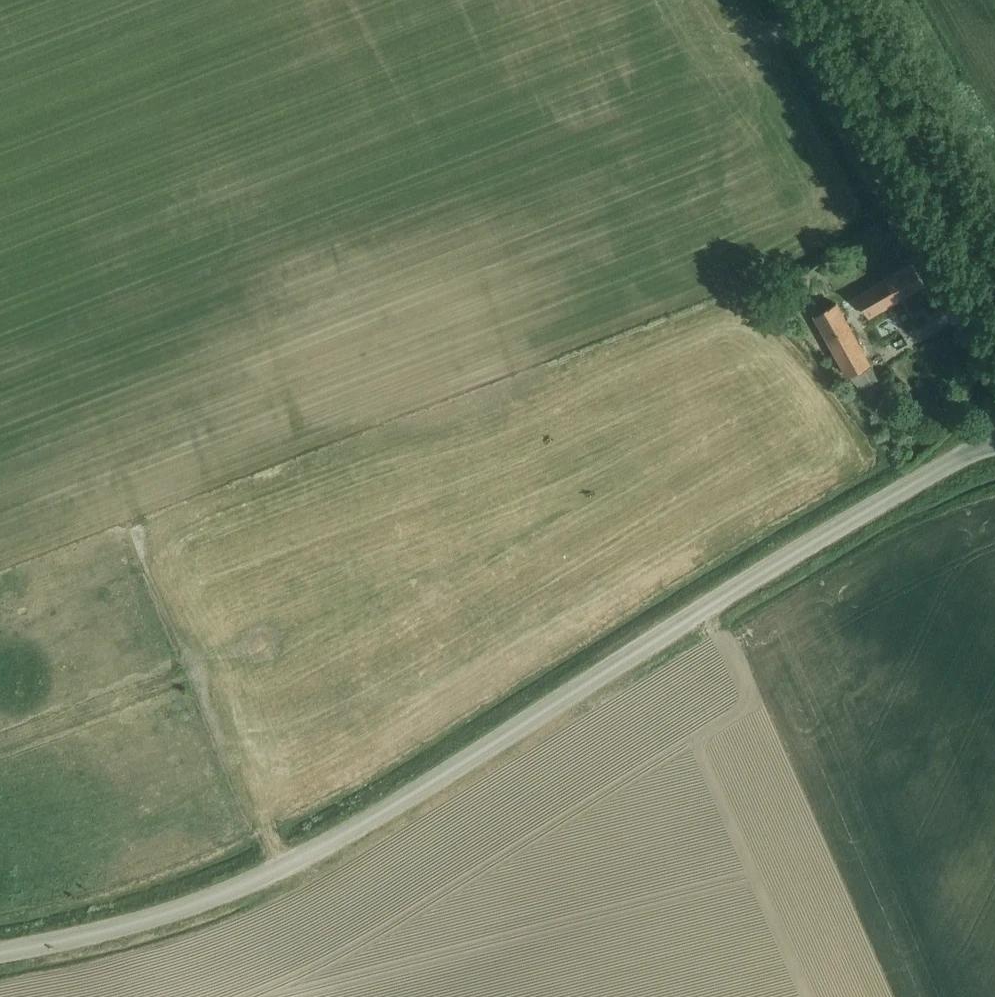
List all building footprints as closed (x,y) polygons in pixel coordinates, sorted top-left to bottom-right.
[(869,313),(895,299),(925,281),(915,264),(859,296),(869,313)] [(838,303),(817,315),(850,372),(871,360),(838,303)]
